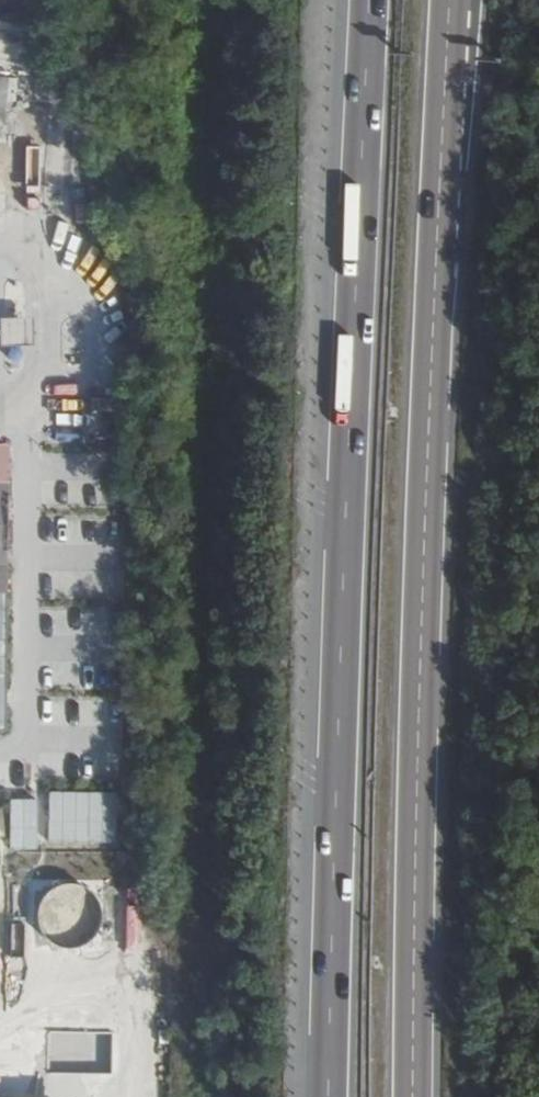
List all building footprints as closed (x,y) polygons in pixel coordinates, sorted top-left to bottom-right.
[(10,122),(18,78),(0,75),(0,120),(10,122)] [(1,317),(2,343),(28,341),(26,316),(1,317)] [(48,842),(117,844),(119,792),(49,790),(48,842)] [(36,848),(35,798),(9,799),(10,848),(36,848)] [(96,883),(33,884),(35,945),(98,944),(96,883)]
